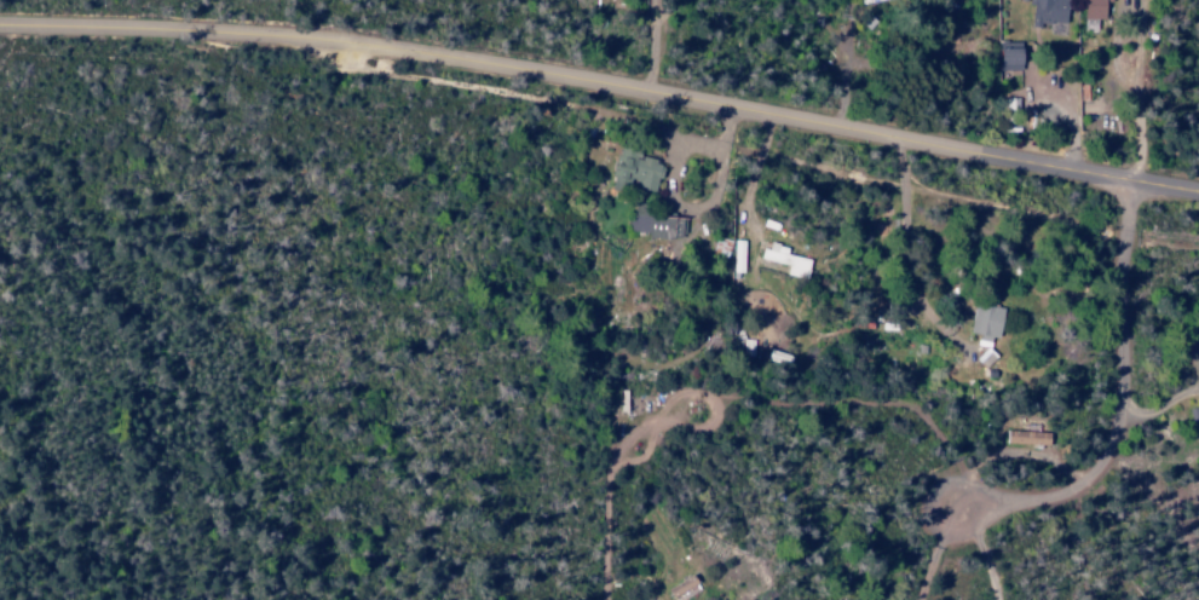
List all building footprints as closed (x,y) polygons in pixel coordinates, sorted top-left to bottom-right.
[(1027,24),(1062,25),(1063,0),(1028,0),(1027,24)] [(1101,3),(1107,3),(1107,0),(1080,0),(1079,20),(1100,20),(1101,3)] [(1016,42),(993,43),(994,71),(1017,70),(1016,42)] [(635,157),(635,152),(616,149),(610,178),(633,183),(632,189),(651,193),(658,162),(635,157)] [(683,216),(628,213),(627,235),(681,239),(683,216)] [(806,258),(783,256),(784,248),(757,245),(756,262),(784,264),(783,276),(804,279),(806,258)] [(994,342),(1000,309),(971,304),(967,333),(976,335),(976,339),(994,342)] [(1044,445),(1045,432),(1003,430),(1003,443),(1044,445)]
